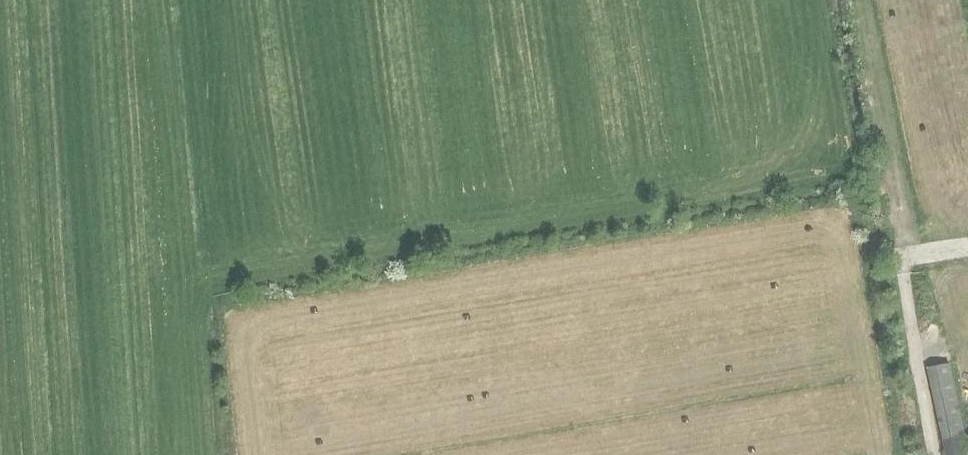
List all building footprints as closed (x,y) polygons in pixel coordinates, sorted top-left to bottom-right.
[(929,368),(945,454),(962,454),(958,436),(964,434),(952,363),(929,368)]
